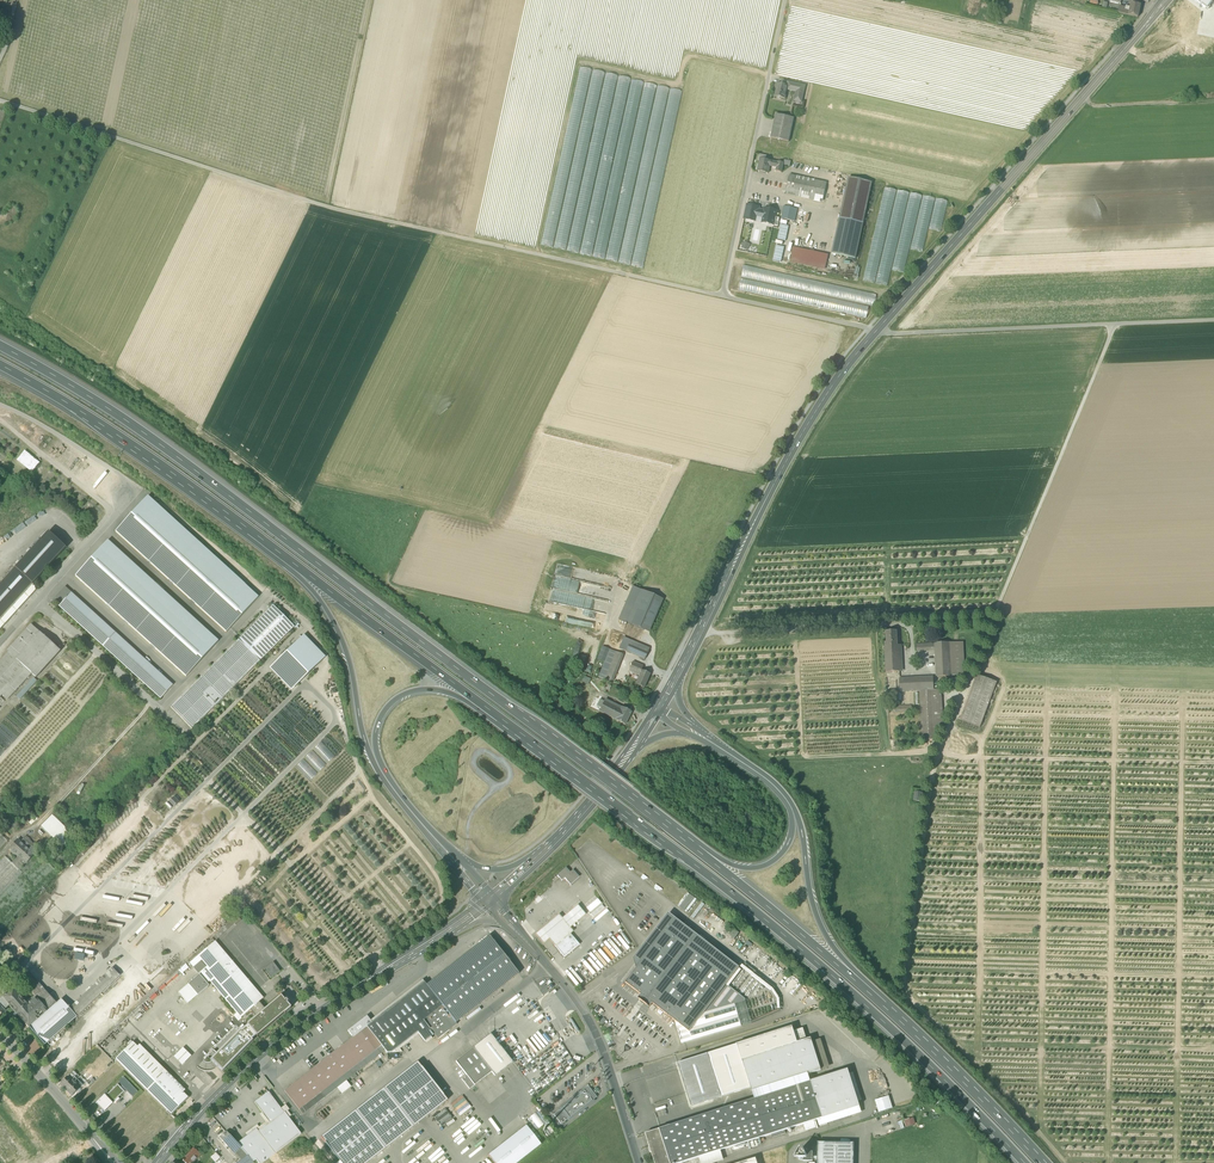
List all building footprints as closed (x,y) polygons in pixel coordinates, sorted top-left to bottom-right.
[(1212,2),(1210,0),(1203,0),(1200,5),(1205,9),(1208,5),(1209,6),(1212,2)] [(1124,14),(1138,17),(1141,5),(1131,3),(1129,11),(1125,10),(1124,14)] [(681,91),(582,69),(541,247),(641,269),(681,91)] [(782,81),(782,85),(788,86),(787,88),(796,90),(794,101),(801,102),(805,86),(782,81)] [(785,99),(787,88),(788,86),(782,85),(777,84),(776,89),(777,89),(775,97),(777,97),(780,98),(785,99)] [(771,138),(789,142),(794,118),(776,114),(771,138)] [(761,158),(766,160),(767,156),(759,154),(755,171),(757,171),(761,158)] [(768,173),(770,166),(771,161),(766,160),(761,158),(757,171),(768,173)] [(778,163),(771,161),(770,166),(777,168),(776,171),(782,173),(784,165),(784,163),(778,161),(778,163)] [(786,193),(823,201),(827,183),(790,175),(786,193)] [(839,219),(863,224),(872,183),(848,178),(839,219)] [(947,202),(884,188),(863,283),(888,288),(892,271),(905,274),(910,250),(923,253),(929,229),(940,232),(947,202)] [(823,201),(786,193),(785,195),(823,203),(823,201)] [(760,208),(747,205),(744,219),(757,221),(757,218),(763,219),(762,223),(774,225),(776,217),(777,212),(765,209),(764,211),(759,210),(760,208)] [(782,219),(795,222),(797,209),(784,207),(782,219)] [(863,224),(839,219),(832,254),(856,259),(863,224)] [(778,240),(786,241),(789,227),(781,225),(778,240)] [(742,246),(741,248),(747,251),(750,244),(745,242),(744,244),(742,243),(741,245),(742,246)] [(784,247),(776,245),(773,260),(781,262),(784,247)] [(793,248),(790,261),(825,269),(828,255),(793,248)] [(877,294),(743,266),(738,291),(866,318),(869,307),(874,308),(877,294)] [(17,461),(32,473),(39,463),(25,451),(17,461)] [(115,532),(226,632),(258,597),(147,497),(115,532)] [(48,532),(15,569),(32,585),(65,548),(48,532)] [(74,576),(186,678),(218,642),(107,540),(74,576)] [(32,585),(15,569),(0,584),(0,620),(32,585)] [(578,595),(580,581),(556,577),(553,590),(567,592),(566,594),(574,595),(574,594),(578,595)] [(163,590),(165,588),(158,582),(156,584),(163,590)] [(32,585),(0,620),(0,629),(37,589),(32,585)] [(618,620),(627,623),(641,591),(641,590),(632,587),(618,620)] [(53,601),(103,647),(115,634),(65,588),(53,601)] [(658,598),(641,591),(627,623),(643,631),(658,598)] [(663,600),(658,598),(643,631),(649,633),(663,600)] [(273,606),(239,640),(260,661),(294,627),(273,606)] [(8,651),(10,653),(26,668),(33,674),(37,678),(61,651),(32,624),(8,651)] [(886,642),(886,646),(899,646),(899,641),(897,641),(897,632),(887,632),(887,642),(886,642)] [(172,687),(115,634),(103,647),(160,700),(172,687)] [(301,639),(322,660),(325,657),(304,635),(301,639)] [(619,649),(645,660),(649,649),(624,638),(619,649)] [(273,665),(294,687),(322,660),(301,639),(273,665)] [(260,661),(239,640),(238,640),(171,708),(192,729),(260,661)] [(937,650),(939,678),(955,677),(965,676),(963,641),(954,642),(917,644),(918,652),(937,650)] [(886,646),(887,673),(900,672),(899,646),(886,646)] [(598,677),(611,681),(621,654),(609,649),(598,677)] [(0,663),(0,676),(11,686),(26,668),(10,653),(0,663)] [(621,654),(611,681),(613,681),(623,655),(621,654)] [(628,671),(639,676),(641,671),(643,667),(632,662),(628,671)] [(294,687),(273,665),(270,669),(291,690),(294,687)] [(33,674),(26,668),(11,686),(3,695),(8,700),(33,674)] [(650,674),(641,671),(639,676),(635,685),(644,688),(650,674)] [(960,720),(980,727),(997,682),(977,675),(960,720)] [(0,697),(3,695),(11,686),(0,676),(0,698),(0,697)] [(901,691),(921,691),(934,691),(934,690),(934,677),(918,677),(918,679),(901,680),(901,691)] [(28,691),(37,681),(34,678),(24,688),(28,691)] [(943,690),(934,690),(934,691),(935,727),(944,727),(943,690)] [(935,727),(934,691),(921,691),(922,739),(936,739),(935,727)] [(599,710),(608,715),(613,706),(604,702),(601,707),(599,710)] [(620,710),(613,706),(608,715),(615,719),(620,710)] [(615,719),(625,724),(632,712),(622,707),(620,710),(615,719)] [(168,802),(173,807),(178,802),(173,798),(168,802)] [(41,827),(62,848),(73,836),(52,816),(41,827)] [(20,843),(29,851),(32,848),(23,840),(20,843)] [(10,849),(26,864),(36,852),(37,852),(32,848),(29,851),(20,843),(18,841),(10,849)] [(12,864),(5,856),(0,861),(0,897),(22,874),(23,874),(0,898),(0,933),(58,873),(36,852),(26,864),(10,849),(13,851),(11,853),(17,858),(12,864)] [(67,857),(64,853),(60,850),(53,858),(56,861),(60,865),(67,857)] [(564,878),(570,885),(579,877),(573,870),(570,873),(566,868),(557,876),(562,881),(564,878)] [(679,907),(689,894),(687,893),(677,905),(679,907)] [(695,898),(689,894),(679,907),(685,911),(695,898)] [(697,900),(695,898),(685,911),(687,913),(697,900)] [(597,899),(586,908),(589,913),(601,904),(597,899)] [(702,902),(691,916),(694,919),(705,904),(702,902)] [(549,939),(555,946),(563,939),(569,933),(570,934),(573,932),(570,928),(585,915),(578,906),(562,919),(559,915),(536,935),(543,944),(549,939)] [(670,925),(734,975),(739,968),(739,967),(669,913),(633,958),(636,968),(670,925)] [(210,946),(215,952),(243,926),(237,919),(209,945),(210,946)] [(652,1003),(675,1021),(689,1032),(705,1012),(726,984),(734,975),(670,925),(636,968),(625,982),(641,995),(652,1003)] [(739,933),(733,929),(732,930),(729,934),(735,939),(739,933)] [(579,945),(570,934),(569,933),(563,939),(555,946),(564,957),(579,945)] [(489,936),(426,985),(455,1023),(518,974),(489,936)] [(215,952),(210,946),(194,960),(239,1012),(237,1014),(243,1020),(246,1017),(245,1016),(245,1015),(241,1010),(255,998),(215,952)] [(264,970),(270,978),(280,971),(273,963),(264,970)] [(740,967),(752,976),(754,974),(742,965),(740,967)] [(72,1009),(114,970),(112,967),(69,1007),(72,1009)] [(726,984),(729,987),(742,970),(739,968),(734,975),(726,984)] [(114,970),(72,1009),(77,1015),(120,976),(114,970)] [(19,979),(36,997),(44,989),(28,971),(19,979)] [(771,992),(772,991),(773,989),(754,974),(752,976),(751,977),(771,992)] [(188,984),(198,995),(209,986),(207,984),(199,975),(188,984)] [(456,1025),(455,1023),(426,985),(424,982),(372,1023),(367,1027),(385,1050),(387,1053),(392,1053),(418,1033),(425,1042),(431,1037),(427,1032),(430,1030),(438,1040),(456,1025)] [(188,1004),(198,995),(188,984),(178,993),(188,1004)] [(735,1004),(741,1026),(752,1023),(751,1021),(745,998),(729,987),(726,984),(705,1012),(735,1004)] [(9,991),(9,992),(15,997),(18,994),(20,996),(22,993),(15,986),(9,991)] [(18,1013),(30,1026),(57,1002),(44,989),(36,997),(30,1002),(28,1004),(18,1013)] [(20,996),(18,994),(15,997),(9,992),(5,995),(6,996),(5,998),(3,997),(2,995),(0,997),(0,1015),(4,1011),(4,1012),(8,1009),(7,1008),(10,1005),(18,1013),(28,1004),(24,1000),(20,996)] [(167,1037),(185,1018),(175,1008),(159,993),(141,1011),(167,1037)] [(175,1008),(185,1018),(200,1003),(190,993),(175,1008)] [(649,1008),(652,1003),(641,995),(638,999),(649,1008)] [(291,1008),(288,1004),(284,999),(281,996),(265,1009),(256,1017),(247,1025),(256,1036),(257,1037),(284,1014),(285,1014),(291,1009),(291,1008)] [(46,1043),(77,1015),(72,1009),(69,1007),(61,997),(57,1002),(30,1026),(46,1043)] [(265,1009),(259,1002),(250,1010),(256,1017),(265,1009)] [(735,1004),(705,1012),(689,1032),(675,1021),(682,1044),(741,1026),(735,1004)] [(751,1021),(752,1023),(780,1011),(779,1009),(778,1009),(751,1021)] [(348,1031),(353,1038),(367,1027),(372,1023),(367,1016),(348,1031)] [(185,1018),(167,1037),(176,1046),(194,1027),(185,1018)] [(252,1040),(256,1036),(247,1025),(245,1028),(242,1030),(252,1040)] [(346,1081),(385,1050),(367,1027),(353,1038),(315,1067),(333,1091),(337,1088),(346,1081)] [(737,1044),(742,1060),(797,1043),(794,1031),(792,1027),(737,1044)] [(797,1043),(807,1040),(803,1028),(794,1031),(797,1043)] [(103,1046),(116,1059),(132,1042),(119,1029),(103,1046)] [(252,1040),(242,1030),(241,1029),(210,1060),(222,1072),(253,1041),(252,1040)] [(473,1048),(491,1072),(495,1076),(512,1062),(509,1058),(491,1034),(473,1048)] [(751,1088),(752,1092),(808,1074),(821,1070),(812,1042),(811,1038),(807,1040),(797,1043),(742,1060),(751,1088)] [(820,1039),(812,1042),(821,1070),(830,1068),(820,1039)] [(32,1040),(30,1042),(27,1040),(24,1042),(32,1051),(30,1052),(34,1056),(41,1049),(32,1040)] [(116,1059),(157,1100),(173,1084),(142,1052),(132,1042),(116,1059)] [(721,1097),(751,1088),(742,1060),(737,1044),(708,1054),(721,1097)] [(191,1056),(183,1048),(174,1057),(182,1065),(191,1056)] [(456,1062),(466,1075),(470,1080),(474,1085),(491,1072),(473,1048),(456,1062)] [(173,1084),(183,1093),(185,1091),(144,1050),(142,1052),(173,1084)] [(708,1054),(678,1063),(691,1106),(721,1097),(708,1054)] [(447,1100),(418,1062),(321,1138),(339,1161),(341,1162),(367,1162),(447,1100)] [(303,1115),(333,1091),(315,1067),(284,1091),(303,1115)] [(810,1081),(822,1118),(859,1106),(858,1101),(849,1074),(848,1069),(810,1081)] [(853,1073),(849,1074),(858,1101),(862,1100),(853,1073)] [(60,1084),(66,1090),(77,1080),(74,1077),(71,1074),(60,1084)] [(752,1092),(754,1099),(810,1081),(808,1074),(752,1092)] [(461,1079),(465,1084),(470,1080),(466,1075),(461,1079)] [(138,1092),(123,1077),(118,1082),(122,1086),(120,1087),(124,1092),(126,1090),(132,1097),(138,1092)] [(80,1083),(77,1080),(66,1090),(72,1097),(81,1088),(77,1085),(80,1083)] [(474,1085),(470,1080),(465,1084),(469,1089),(474,1085)] [(346,1081),(337,1088),(342,1094),(351,1087),(346,1081)] [(660,1129),(670,1162),(682,1162),(699,1158),(720,1151),(771,1135),(785,1130),(804,1124),(814,1121),(819,1119),(822,1118),(810,1081),(754,1099),(660,1129)] [(105,1095),(112,1103),(124,1092),(120,1087),(118,1084),(108,1094),(106,1093),(105,1095)] [(183,1093),(173,1084),(157,1100),(170,1114),(187,1097),(183,1093)] [(561,1108),(562,1109),(569,1118),(570,1119),(573,1117),(576,1115),(575,1114),(583,1108),(583,1109),(586,1107),(585,1106),(597,1097),(588,1085),(575,1096),(576,1097),(561,1108)] [(268,1092),(267,1091),(265,1093),(265,1094),(254,1102),(262,1112),(270,1123),(258,1132),(256,1129),(247,1136),(237,1144),(253,1162),(256,1160),(259,1162),(262,1162),(301,1134),(284,1112),(268,1092)] [(112,1103),(105,1095),(96,1103),(104,1112),(113,1103),(112,1103)] [(462,1095),(451,1104),(459,1114),(470,1105),(462,1095)] [(889,1096),(875,1100),(879,1112),(892,1108),(889,1096)] [(862,1113),(859,1106),(822,1118),(819,1119),(821,1126),(862,1113)] [(446,1109),(435,1118),(442,1127),(453,1118),(446,1109)] [(561,1124),(569,1118),(562,1109),(560,1110),(559,1110),(553,1115),(561,1124)] [(270,1123),(262,1112),(259,1114),(266,1122),(259,1127),(257,1125),(245,1134),(247,1136),(256,1129),(258,1132),(270,1123)] [(906,1127),(916,1124),(913,1117),(904,1121),(906,1127)] [(814,1121),(804,1124),(806,1131),(816,1128),(814,1121)] [(488,1155),(494,1162),(517,1162),(540,1145),(526,1126),(488,1155)] [(650,1148),(651,1153),(655,1162),(670,1162),(660,1129),(645,1133),(650,1148)] [(227,1146),(227,1145),(233,1140),(226,1132),(220,1138),(227,1146)] [(233,1140),(227,1145),(241,1161),(239,1162),(253,1162),(237,1144),(233,1140)] [(854,1143),(818,1143),(817,1162),(853,1162),(854,1143)] [(200,1154),(197,1152),(193,1148),(187,1154),(188,1155),(184,1160),(183,1160),(182,1161),(183,1162),(184,1161),(186,1162),(194,1162),(193,1162),(200,1155),(200,1154)] [(800,1160),(803,1160),(805,1158),(806,1156),(806,1154),(805,1152),(803,1150),(800,1150),(798,1152),(797,1154),(797,1156),(798,1158),(800,1160)] [(43,1151),(30,1161),(32,1162),(36,1162),(46,1155),(45,1154),(43,1151)] [(699,1158),(701,1162),(714,1162),(722,1160),(720,1151),(699,1158)] [(211,1157),(215,1162),(220,1157),(215,1152),(211,1157)] [(813,1152),(805,1152),(806,1154),(806,1156),(805,1158),(803,1160),(803,1161),(813,1161),(813,1152)]
